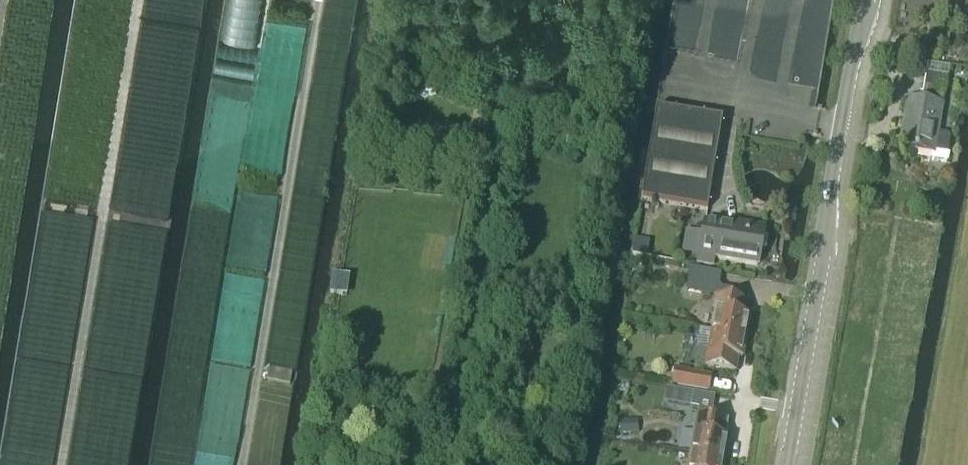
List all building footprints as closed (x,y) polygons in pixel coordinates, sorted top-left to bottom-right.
[(926,74),(922,98),(942,101),(946,78),(926,74)] [(900,148),(900,149),(933,154),(934,153),(948,155),(950,138),(947,136),(937,134),(941,106),(908,100),(903,131),(905,131),(902,148),(900,148)] [(656,109),(642,200),(707,211),(722,120),(656,109)] [(704,223),(698,263),(712,266),(713,259),(758,266),(764,229),(746,226),(746,230),(704,223)] [(716,310),(712,332),(745,338),(748,316),(744,315),(746,301),(736,300),(738,291),(722,289),(719,285),(721,274),(689,269),(685,292),(715,297),(713,310),(716,310)] [(734,373),(737,358),(741,359),(745,338),(712,332),(708,353),(697,351),(695,366),(734,373)] [(710,378),(688,374),(689,372),(675,370),(672,386),(708,392),(710,378)] [(666,389),(665,397),(672,398),(673,391),(666,389)] [(698,409),(694,433),(691,454),(724,460),(727,438),(723,437),(726,422),(708,419),(709,411),(712,411),(714,397),(692,394),(690,408),(698,409)] [(620,434),(639,433),(638,420),(620,421),(620,434)] [(724,460),(691,454),(689,464),(723,464),(724,460)]
